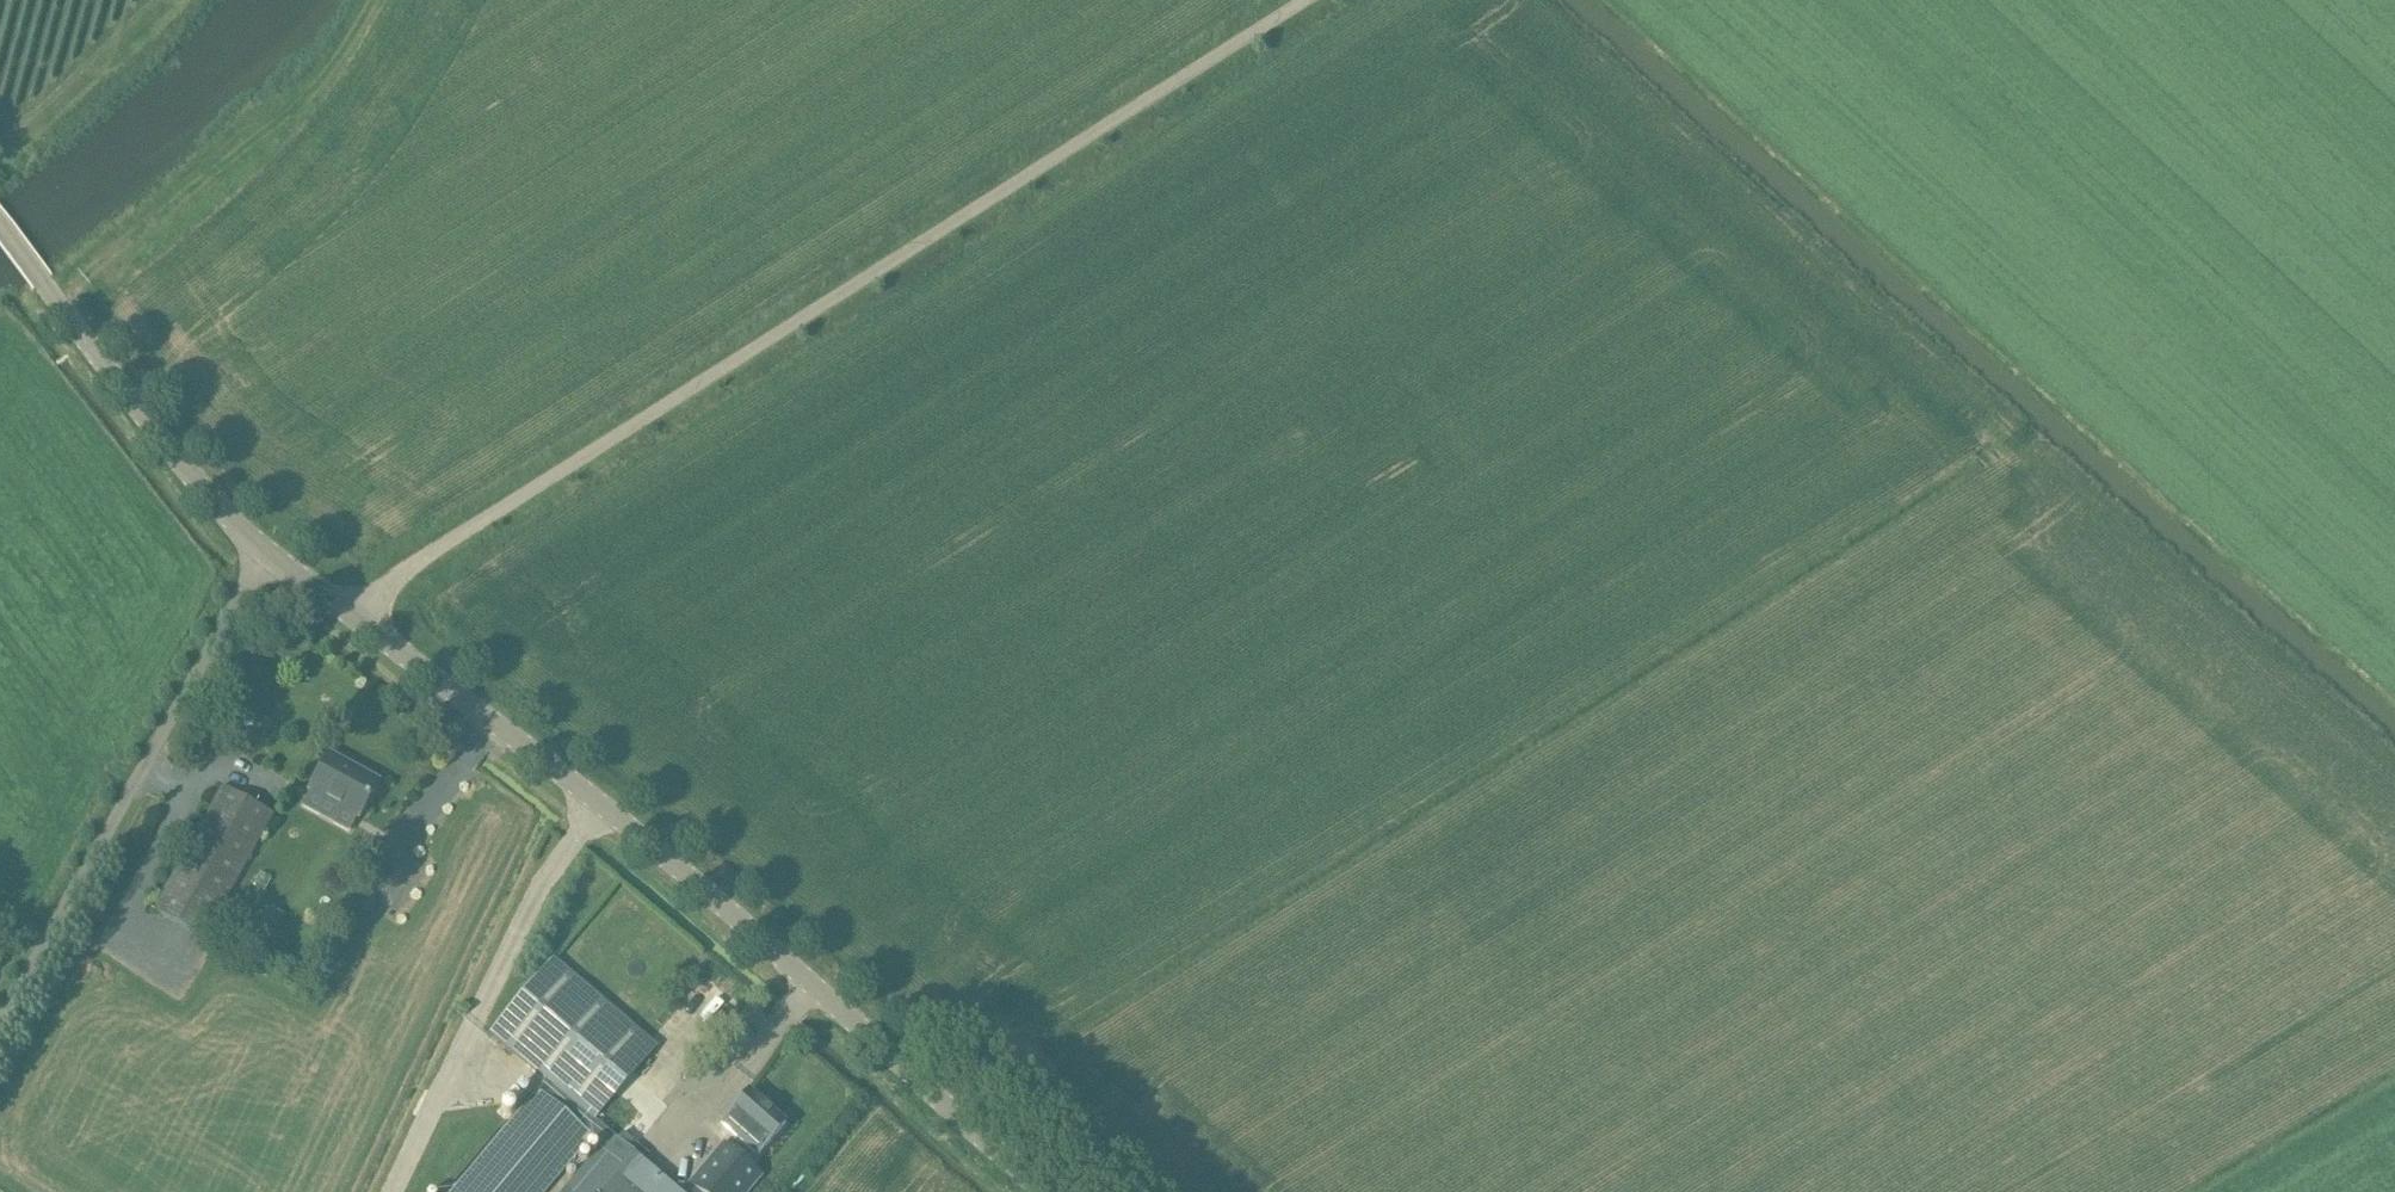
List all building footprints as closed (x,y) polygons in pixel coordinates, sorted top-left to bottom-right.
[(345,764),(328,755),(309,791),(358,818),(377,785),(343,766),(345,764)] [(273,817),(220,786),(153,910),(205,939),(273,817)] [(272,935),(281,915),(271,910),(261,930),(272,935)] [(593,1120),(656,1047),(553,959),(490,1034),(546,1081),(452,1191),(545,1191),(590,1138),(601,1148),(563,1191),(678,1191),(593,1120)] [(721,1123),(758,1156),(786,1124),(749,1091),(721,1123)] [(749,1166),(729,1149),(692,1191),(727,1191),(749,1166)]
